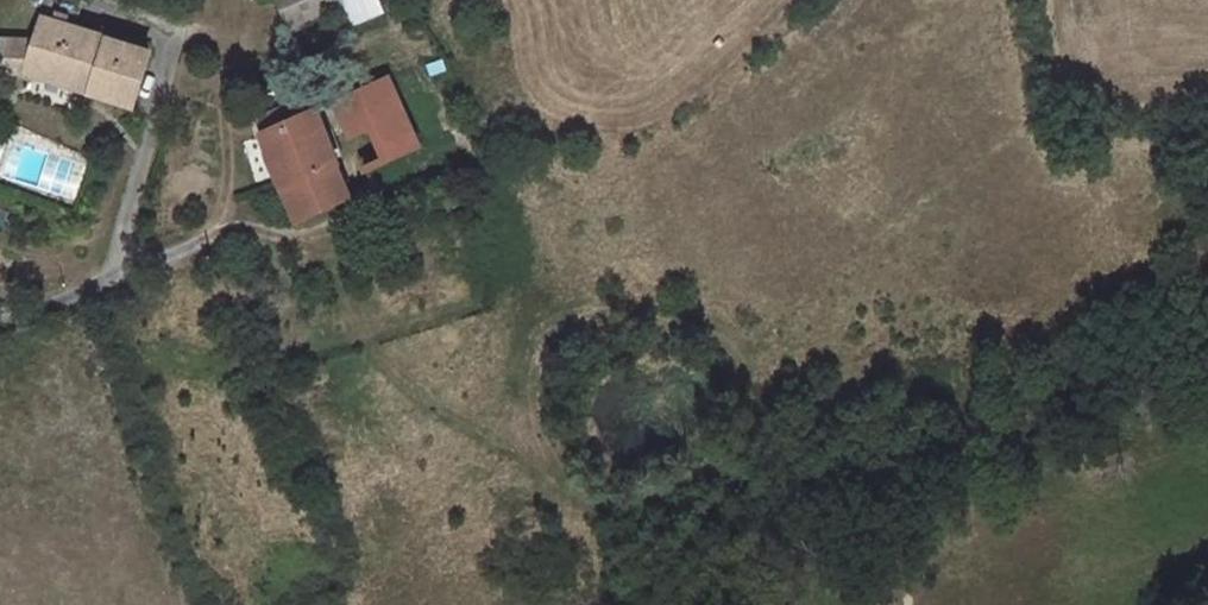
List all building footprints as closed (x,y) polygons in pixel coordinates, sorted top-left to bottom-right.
[(279,28),(335,8),(343,30),(375,18),(369,0),(269,0),(279,28)] [(24,125),(27,108),(83,121),(81,135),(130,144),(140,83),(35,62),(27,91),(0,94),(0,127),(24,125)] [(393,101),(342,120),(370,186),(421,167),(393,101)] [(263,129),(269,148),(309,133),(302,116),(263,129)] [(345,180),(323,127),(309,133),(269,148),(271,172),(290,218),(296,235),(356,214),(342,181),(345,180)]
